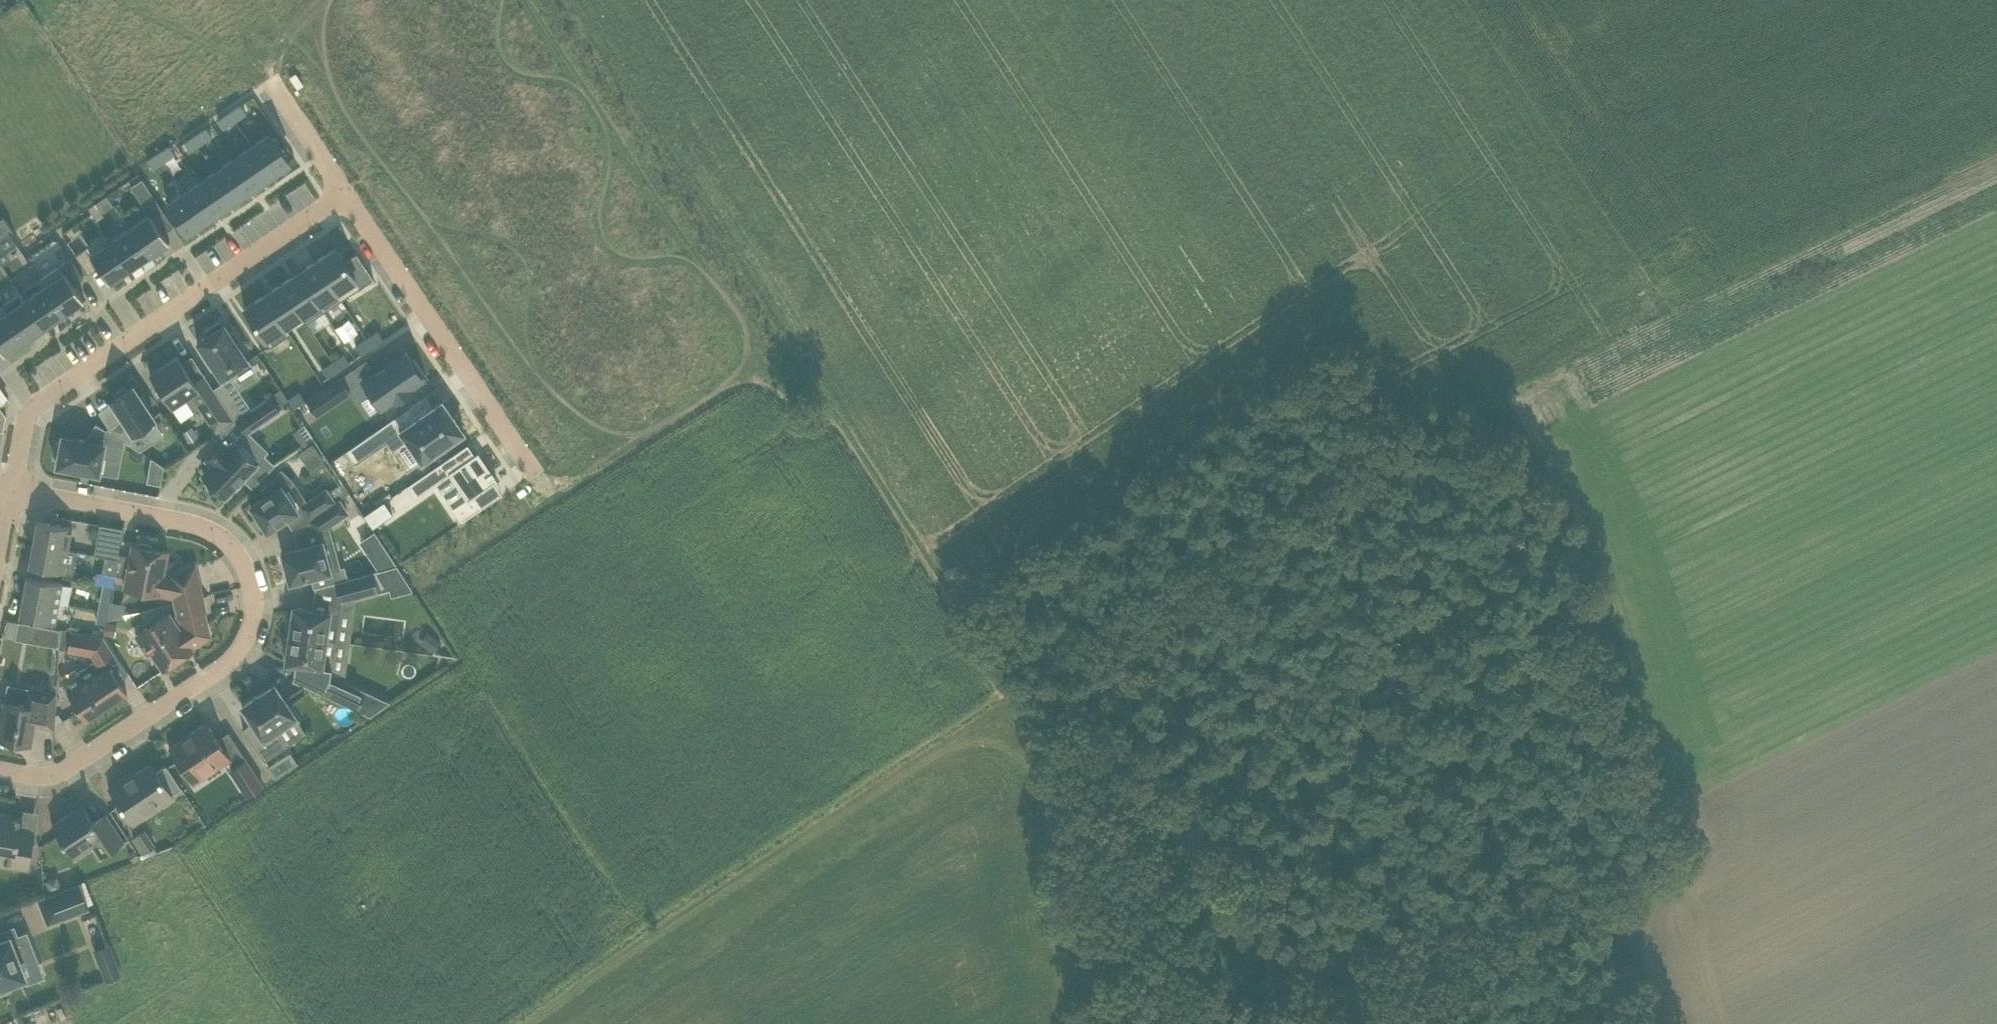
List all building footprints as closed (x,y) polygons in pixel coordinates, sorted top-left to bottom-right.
[(239,105),(228,112),(234,120),(245,113),(239,105)] [(228,112),(218,119),(223,127),(234,120),(228,112)] [(205,127),(195,134),(200,142),(211,136),(205,127)] [(269,133),(251,145),(271,174),(289,161),(269,133)] [(195,134),(184,141),(189,150),(200,142),(195,134)] [(168,145),(157,152),(163,160),(174,153),(168,145)] [(251,145),(235,157),(254,185),(271,174),(251,145)] [(157,152),(146,159),(152,168),(163,160),(157,152)] [(235,157),(218,168),(237,197),(254,185),(235,157)] [(218,168),(201,180),(220,208),(237,197),(218,168)] [(155,197),(141,177),(129,185),(143,205),(155,197)] [(201,180),(184,191),(204,220),(220,208),(201,180)] [(184,191),(166,203),(186,232),(204,220),(184,191)] [(149,213),(129,226),(149,254),(159,247),(160,249),(170,243),(149,213)] [(0,218),(0,237),(12,229),(3,215),(0,218)] [(129,226),(110,239),(110,240),(130,270),(139,264),(138,262),(149,254),(129,226)] [(110,240),(110,239),(106,233),(85,247),(78,236),(67,243),(80,262),(91,255),(109,282),(120,274),(121,276),(130,270),(110,240)] [(334,247),(315,260),(340,299),(360,286),(334,247)] [(70,257),(40,278),(64,312),(74,305),(75,307),(85,301),(73,283),(83,276),(70,257)] [(315,260),(298,271),(323,310),(340,299),(315,260)] [(298,271),(280,283),(301,314),(300,314),(305,322),(323,310),(298,271)] [(20,291),(25,298),(45,328),(54,322),(53,320),(64,312),(40,278),(20,291)] [(280,283),(263,294),(284,325),(285,324),(300,314),(301,314),(280,283)] [(263,294),(243,307),(269,346),(290,332),(285,324),(284,325),(263,294)] [(25,298),(6,311),(5,311),(25,339),(35,332),(36,334),(45,328),(25,298)] [(6,311),(1,304),(0,305),(0,347),(6,355),(15,348),(14,346),(25,339),(5,311),(6,311)] [(223,381),(213,387),(233,419),(250,408),(230,377),(250,364),(238,346),(242,344),(233,330),(229,332),(223,323),(221,325),(218,321),(204,331),(206,334),(196,341),(223,381)] [(377,330),(366,338),(371,346),(382,339),(377,330)] [(366,338),(355,345),(361,354),(371,346),(366,338)] [(403,351),(359,381),(378,408),(393,398),(395,400),(411,389),(426,379),(414,361),(411,363),(403,351)] [(233,419),(213,387),(203,373),(193,379),(177,354),(149,373),(170,405),(183,396),(192,410),(202,404),(218,429),(233,419)] [(343,354),(332,361),(338,369),(349,362),(343,354)] [(332,361),(321,368),(327,377),(338,369),(332,361)] [(325,386),(306,399),(316,414),(349,391),(339,376),(325,386)] [(122,417),(106,428),(118,437),(133,446),(147,437),(141,427),(153,419),(146,407),(148,405),(142,395),(139,397),(131,385),(126,389),(124,386),(114,393),(116,396),(110,399),(122,417)] [(298,391),(287,398),(293,407),(304,400),(298,391)] [(236,418),(246,432),(279,409),(269,396),(236,418)] [(371,431),(346,448),(354,461),(379,444),(387,439),(392,445),(406,436),(422,459),(463,431),(442,400),(414,419),(406,407),(371,431)] [(118,437),(106,428),(95,422),(84,439),(62,435),(61,442),(56,441),(53,456),(58,457),(56,464),(98,472),(101,454),(115,456),(118,437)] [(192,427),(182,434),(191,447),(201,441),(192,427)] [(212,464),(203,474),(208,479),(205,482),(216,493),(219,490),(224,495),(242,476),(252,486),(273,465),(262,453),(253,462),(233,442),(228,448),(222,442),(207,458),(212,464)] [(465,442),(406,483),(414,496),(434,482),(447,472),(464,496),(450,506),(460,519),(480,505),(472,494),(495,477),(475,450),(472,452),(465,442)] [(160,484),(163,465),(150,457),(146,481),(160,484)] [(250,504),(259,517),(257,521),(261,528),(265,527),(267,529),(297,509),(283,489),(292,480),(281,469),(262,488),(265,495),(250,504)] [(299,505),(308,518),(335,501),(326,487),(299,505)] [(335,501),(308,518),(317,532),(347,512),(338,499),(335,501)] [(383,500),(363,514),(372,527),(392,513),(383,500)] [(37,520),(33,542),(68,549),(72,527),(37,520)] [(104,554),(117,556),(123,527),(121,526),(120,534),(108,532),(104,554)] [(313,587),(334,582),(348,578),(344,565),(329,569),(322,540),(281,550),(285,564),(283,567),(286,576),(289,578),(289,581),(310,575),(313,587)] [(173,596),(175,602),(202,595),(195,564),(167,570),(168,573),(163,572),(167,550),(152,547),(150,543),(140,541),(137,544),(132,543),(124,587),(173,596)] [(68,549),(33,542),(29,565),(73,573),(75,562),(66,560),(68,549)] [(348,578),(334,582),(339,601),(378,591),(391,587),(393,594),(413,589),(397,565),(373,571),(348,578)] [(95,581),(112,585),(114,572),(97,569),(95,581)] [(27,575),(23,595),(58,602),(62,582),(27,575)] [(58,602),(23,595),(19,615),(54,622),(58,602)] [(202,595),(175,602),(177,612),(171,616),(169,612),(135,634),(136,636),(147,653),(151,650),(163,669),(193,649),(192,647),(210,635),(204,610),(206,610),(202,595)] [(101,597),(99,609),(107,611),(110,598),(101,597)] [(290,631),(289,633),(327,639),(331,608),(313,606),(313,609),(293,606),(292,618),(289,617),(287,619),(286,628),(287,630),(290,631)] [(107,611),(99,609),(97,622),(105,623),(106,621),(107,611)] [(105,623),(103,633),(113,635),(115,623),(106,621),(105,623)] [(33,624),(30,641),(58,646),(60,629),(33,624)] [(66,649),(90,653),(94,659),(97,663),(114,651),(103,634),(70,629),(66,649)] [(327,639),(289,633),(289,636),(286,636),(284,638),(283,647),(285,649),(287,650),(285,661),(323,667),(327,639)] [(68,691),(76,703),(87,720),(127,693),(116,676),(109,681),(100,669),(68,691)] [(320,690),(357,707),(365,690),(329,673),(320,690)] [(31,744),(34,724),(54,728),(56,692),(29,687),(26,704),(4,700),(3,703),(0,703),(0,718),(0,720),(0,738),(31,744)] [(243,728),(264,760),(286,745),(275,728),(295,715),(278,689),(275,691),(270,690),(268,687),(242,705),(253,721),(243,728)] [(169,747),(180,763),(193,783),(230,757),(206,722),(169,747)] [(228,767),(247,795),(264,784),(245,756),(228,767)] [(282,756),(267,766),(275,778),(290,768),(282,756)] [(173,797),(171,794),(181,787),(166,764),(156,771),(150,763),(126,779),(125,776),(109,786),(133,823),(173,797)] [(52,824),(63,841),(73,857),(92,844),(99,855),(123,840),(105,813),(93,821),(82,804),(52,824)] [(21,820),(22,816),(0,812),(0,863),(28,868),(34,831),(20,829),(21,820)] [(131,836),(141,852),(155,844),(144,828),(131,836)] [(136,849),(128,854),(133,861),(140,856),(136,849)] [(37,898),(47,923),(88,906),(78,882),(37,898)] [(8,988),(7,984),(25,977),(18,960),(33,954),(27,938),(18,941),(13,927),(0,932),(0,991),(8,988)] [(94,948),(109,980),(122,974),(108,942),(94,948)]
